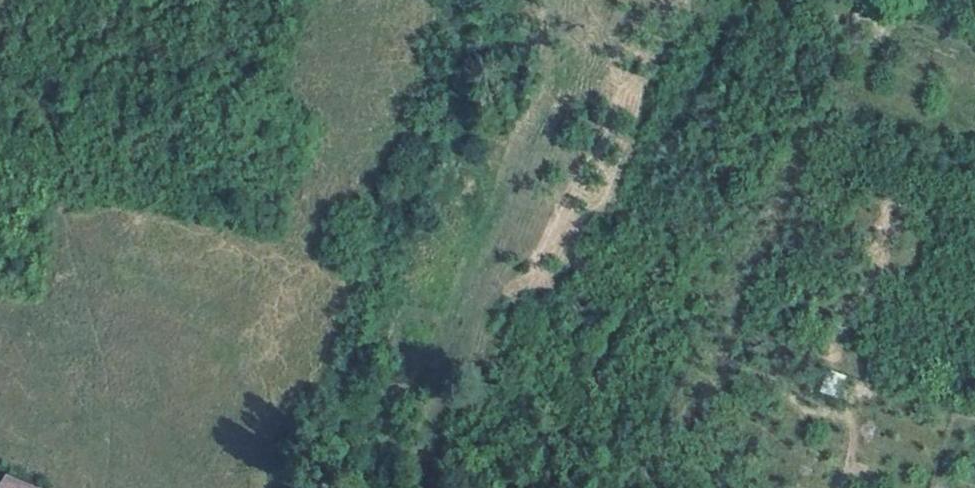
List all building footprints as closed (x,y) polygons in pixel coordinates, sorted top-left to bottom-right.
[(5,473),(0,482),(0,487),(40,487),(5,473)]
